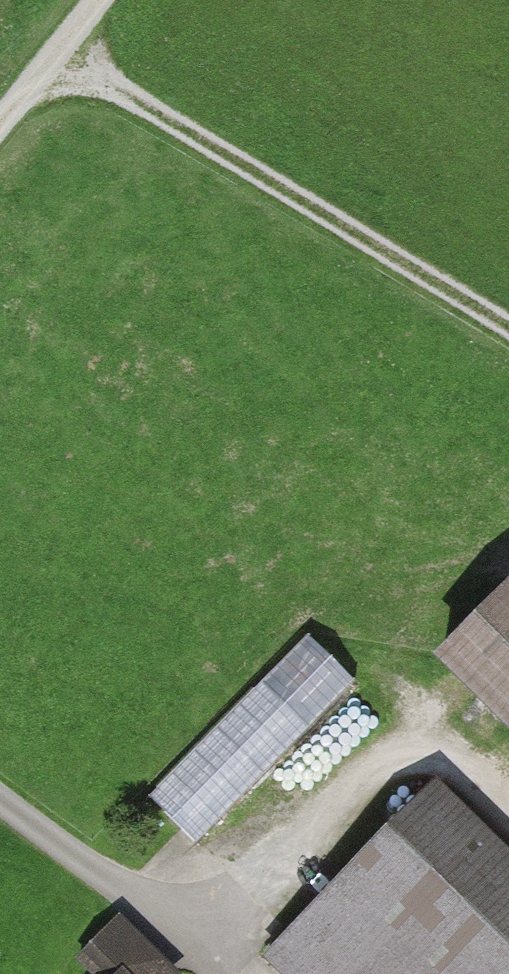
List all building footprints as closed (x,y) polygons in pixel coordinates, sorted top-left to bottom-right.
[(315,620),(149,782),(199,832),(364,670),(315,620)] [(471,664),(508,700),(508,624),(471,664)] [(284,957),(302,973),(508,973),(508,847),(445,787),(284,957)] [(124,922),(90,957),(108,973),(179,973),(124,922)]
